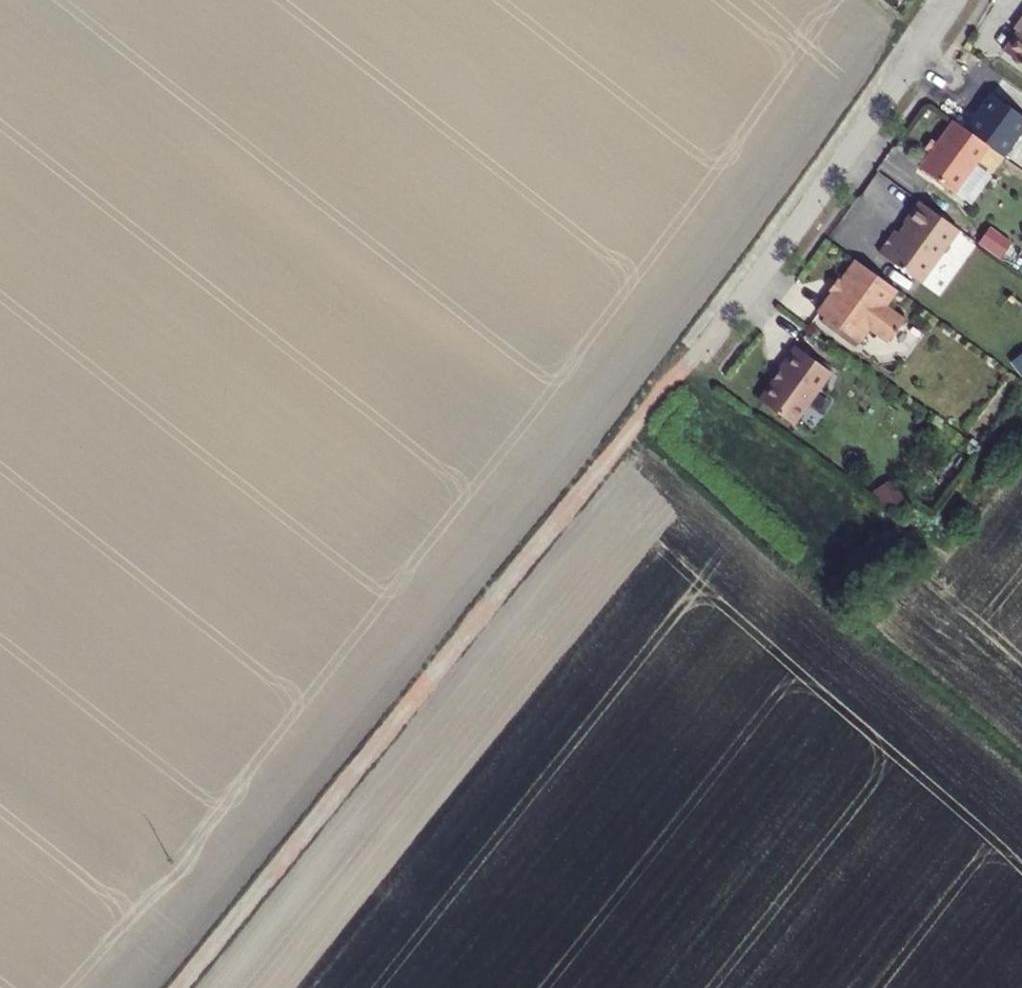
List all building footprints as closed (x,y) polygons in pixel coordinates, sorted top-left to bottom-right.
[(1005,46),(1021,59),(1021,22),(1005,46)] [(990,141),(955,116),(921,163),(955,188),(990,141)] [(960,225),(922,198),(900,229),(896,225),(880,248),(922,278),(960,225)] [(1002,256),(1011,240),(987,226),(978,242),(1002,256)] [(899,286),(858,257),(820,309),(860,338),(871,324),(891,338),(906,316),(887,302),(899,286)] [(782,368),(760,397),(794,422),(833,370),(797,343),(780,366),(782,368)] [(871,492),(887,511),(906,496),(890,476),(871,492)]
